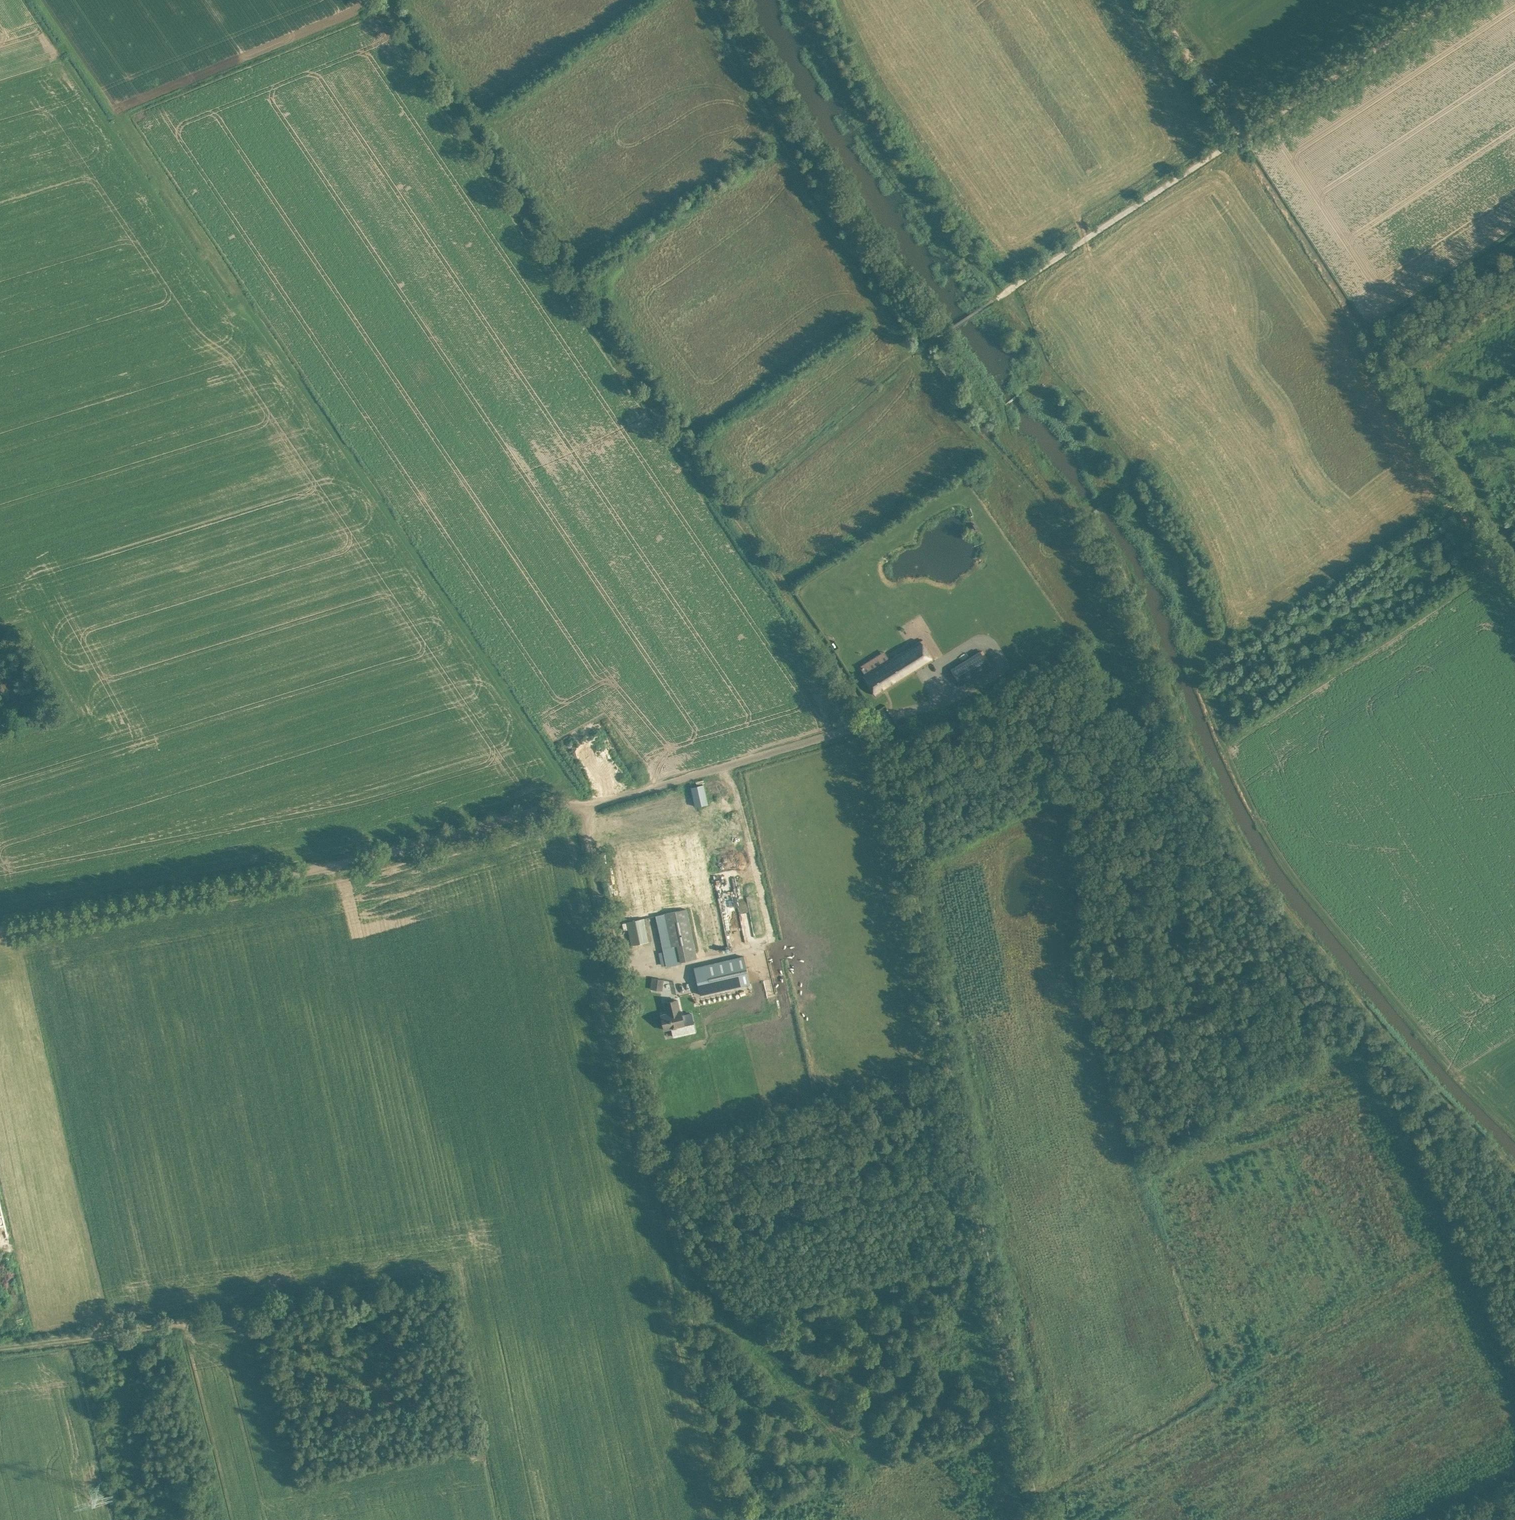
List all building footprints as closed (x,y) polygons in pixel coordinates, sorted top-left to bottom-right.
[(863,676),(875,695),(932,659),(920,640),(863,676)] [(980,651),(950,670),(960,686),(989,667),(980,651)] [(703,784),(695,786),(699,805),(708,804),(703,784)] [(657,815),(676,905),(684,904),(665,813),(657,815)] [(597,825),(603,851),(611,849),(605,824),(597,825)] [(720,869),(717,855),(708,856),(711,871),(720,869)] [(716,879),(726,942),(732,941),(733,942),(744,940),(734,876),(716,879)] [(663,913),(655,915),(662,949),(666,967),(682,963),(681,961),(696,958),(686,909),(663,913)] [(631,945),(649,941),(644,918),(626,921),(626,922),(628,929),(631,945)] [(750,983),(744,956),(694,967),(701,994),(750,983)] [(662,990),(664,979),(652,977),(650,988),(662,990)] [(666,1013),(661,1014),(664,1029),(670,1028),(671,1032),(672,1036),(695,1031),(694,1027),(690,1011),(681,1013),(680,1010),(679,1010),(677,999),(674,1000),(664,1002),(666,1013)]
